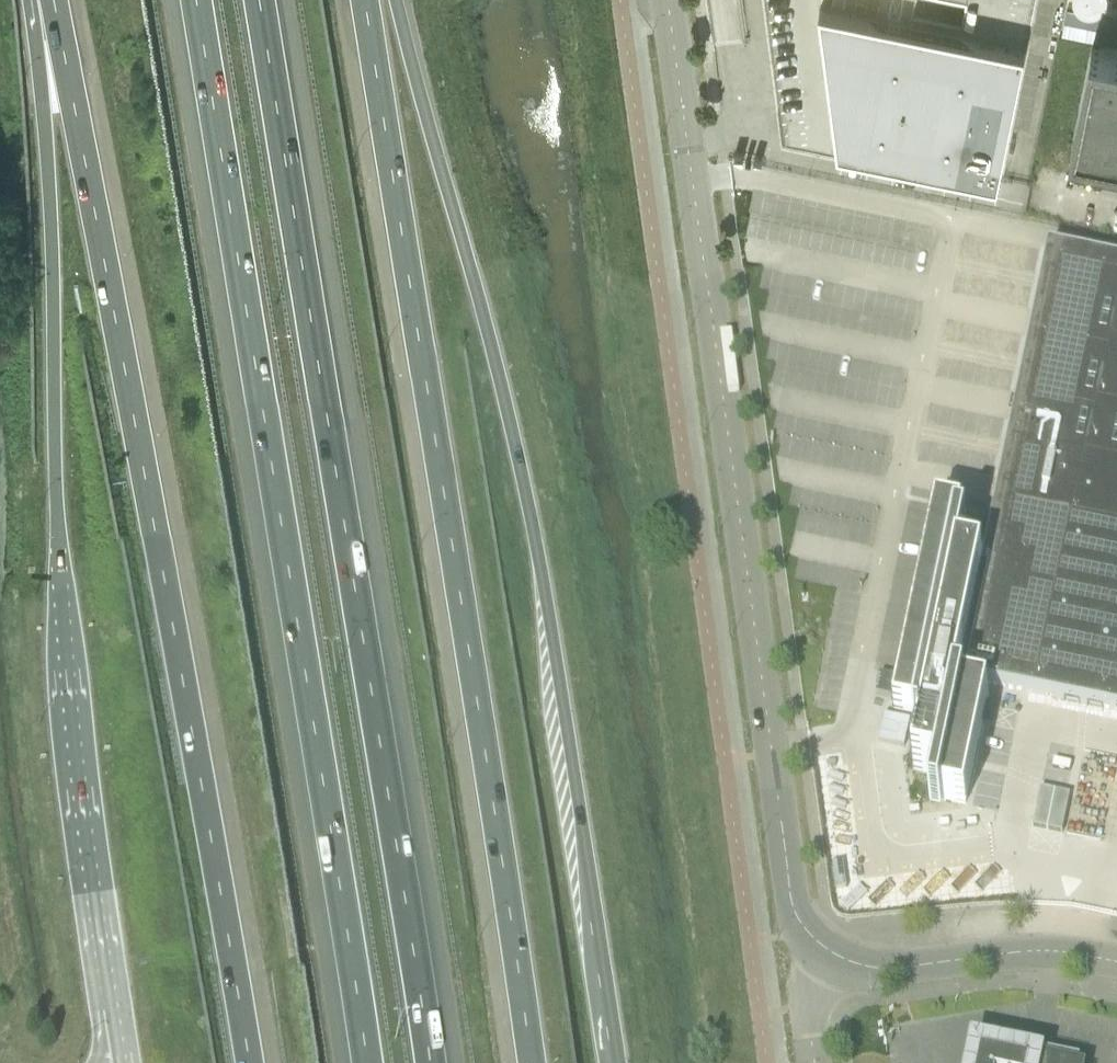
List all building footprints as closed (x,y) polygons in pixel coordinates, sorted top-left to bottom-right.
[(912,18),(916,0),(789,0),(806,133),(885,149),(998,174),(999,172),(999,170),(1012,108),(1013,106),(1012,106),(1026,42),(912,18)] [(1092,44),(1071,142),(1116,151),(1116,49),(1092,44)] [(935,774),(929,805),(939,807),(941,800),(964,804),(987,693),(978,692),(980,683),(1116,711),(1116,262),(1048,248),(1047,250),(1054,251),(988,571),(981,570),(982,563),(959,559),(965,528),(958,526),(961,511),(935,505),(893,709),(915,714),(913,726),(921,727),(912,769),(935,774)] [(998,419),(1002,420),(1007,404),(975,395),(968,421),(995,429),(998,419)] [(1039,789),(1031,827),(1061,833),(1069,795),(1039,789)] [(847,870),(899,882),(909,837),(857,826),(847,870)] [(970,1062),(1063,1062),(974,1044),(970,1062)]
